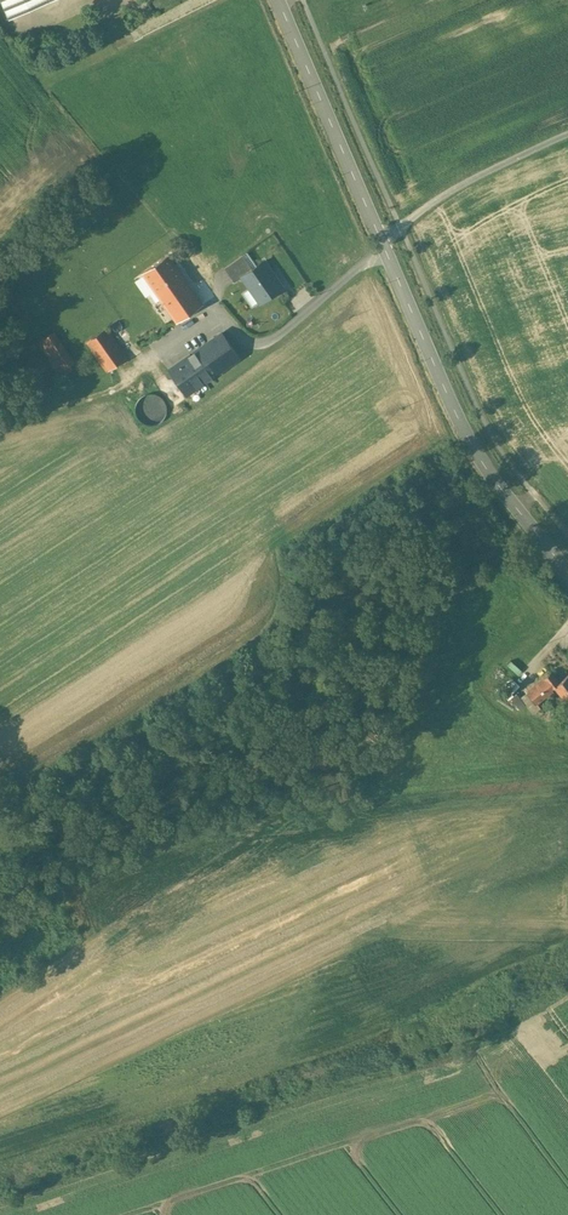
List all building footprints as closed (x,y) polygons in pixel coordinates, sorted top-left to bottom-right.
[(9,18),(50,0),(1,0),(9,18)] [(93,20),(86,23),(88,27),(91,32),(97,29),(95,24),(93,20)] [(108,21),(102,24),(108,37),(115,34),(108,21)] [(202,304),(168,255),(142,273),(176,322),(202,304)] [(242,255),(225,268),(235,282),(242,276),(252,269),(242,255)] [(282,287),(264,261),(252,269),(242,276),(260,302),(282,287)] [(127,357),(106,328),(87,342),(108,371),(127,357)] [(75,361),(54,331),(49,335),(61,353),(69,365),(70,365),(75,361)] [(223,333),(170,370),(185,392),(238,355),(223,333)] [(49,335),(39,342),(51,360),(61,353),(49,335)] [(61,353),(51,360),(59,372),(69,365),(61,353)] [(69,365),(59,372),(62,376),(72,369),(70,365),(69,365)] [(156,394),(153,393),(150,393),(147,393),(145,394),(143,395),(140,397),(139,399),(137,401),(136,403),(135,405),(135,407),(135,409),(135,411),(135,413),(136,415),(137,416),(138,418),(139,419),(140,421),(141,422),(143,423),(145,424),(148,424),(151,425),(155,424),(156,424),(158,423),(160,421),(162,420),(163,418),(164,417),(165,414),(166,412),(166,411),(166,408),(166,406),(166,404),(165,402),(164,400),(162,398),(161,397),(160,396),(158,395),(156,394)] [(551,671),(543,678),(551,688),(554,686),(553,686),(559,681),(551,671)] [(559,681),(553,686),(554,686),(560,695),(567,703),(567,702),(567,674),(559,681)] [(512,678),(504,684),(511,691),(518,685),(512,678)] [(543,678),(527,690),(527,691),(537,703),(553,690),(551,688),(543,678)] [(537,703),(527,691),(520,697),(521,698),(516,701),(520,706),(524,702),(533,713),(540,707),(537,703)] [(560,695),(553,701),(561,710),(567,704),(567,702),(567,703),(560,695)]
